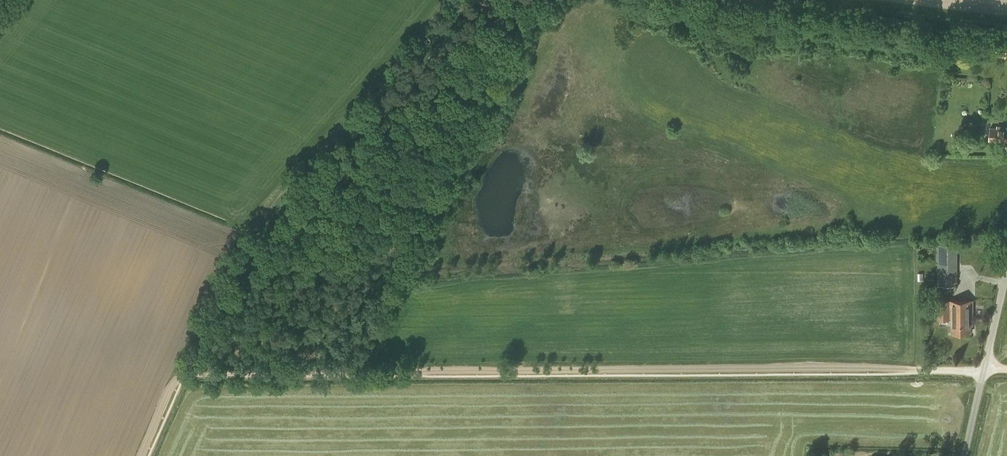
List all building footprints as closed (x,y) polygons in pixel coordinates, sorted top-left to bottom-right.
[(973,50),(975,38),(960,36),(959,48),(973,50)] [(1006,141),(1006,129),(992,128),(992,140),(1006,141)] [(938,271),(938,286),(958,286),(958,243),(938,243),(937,271),(938,271)] [(920,298),(920,307),(935,306),(935,297),(920,298)] [(938,319),(951,319),(951,299),(939,299),(938,319)] [(951,299),(951,319),(953,319),(952,333),(971,333),(971,319),(973,319),(973,299),(951,299)]
